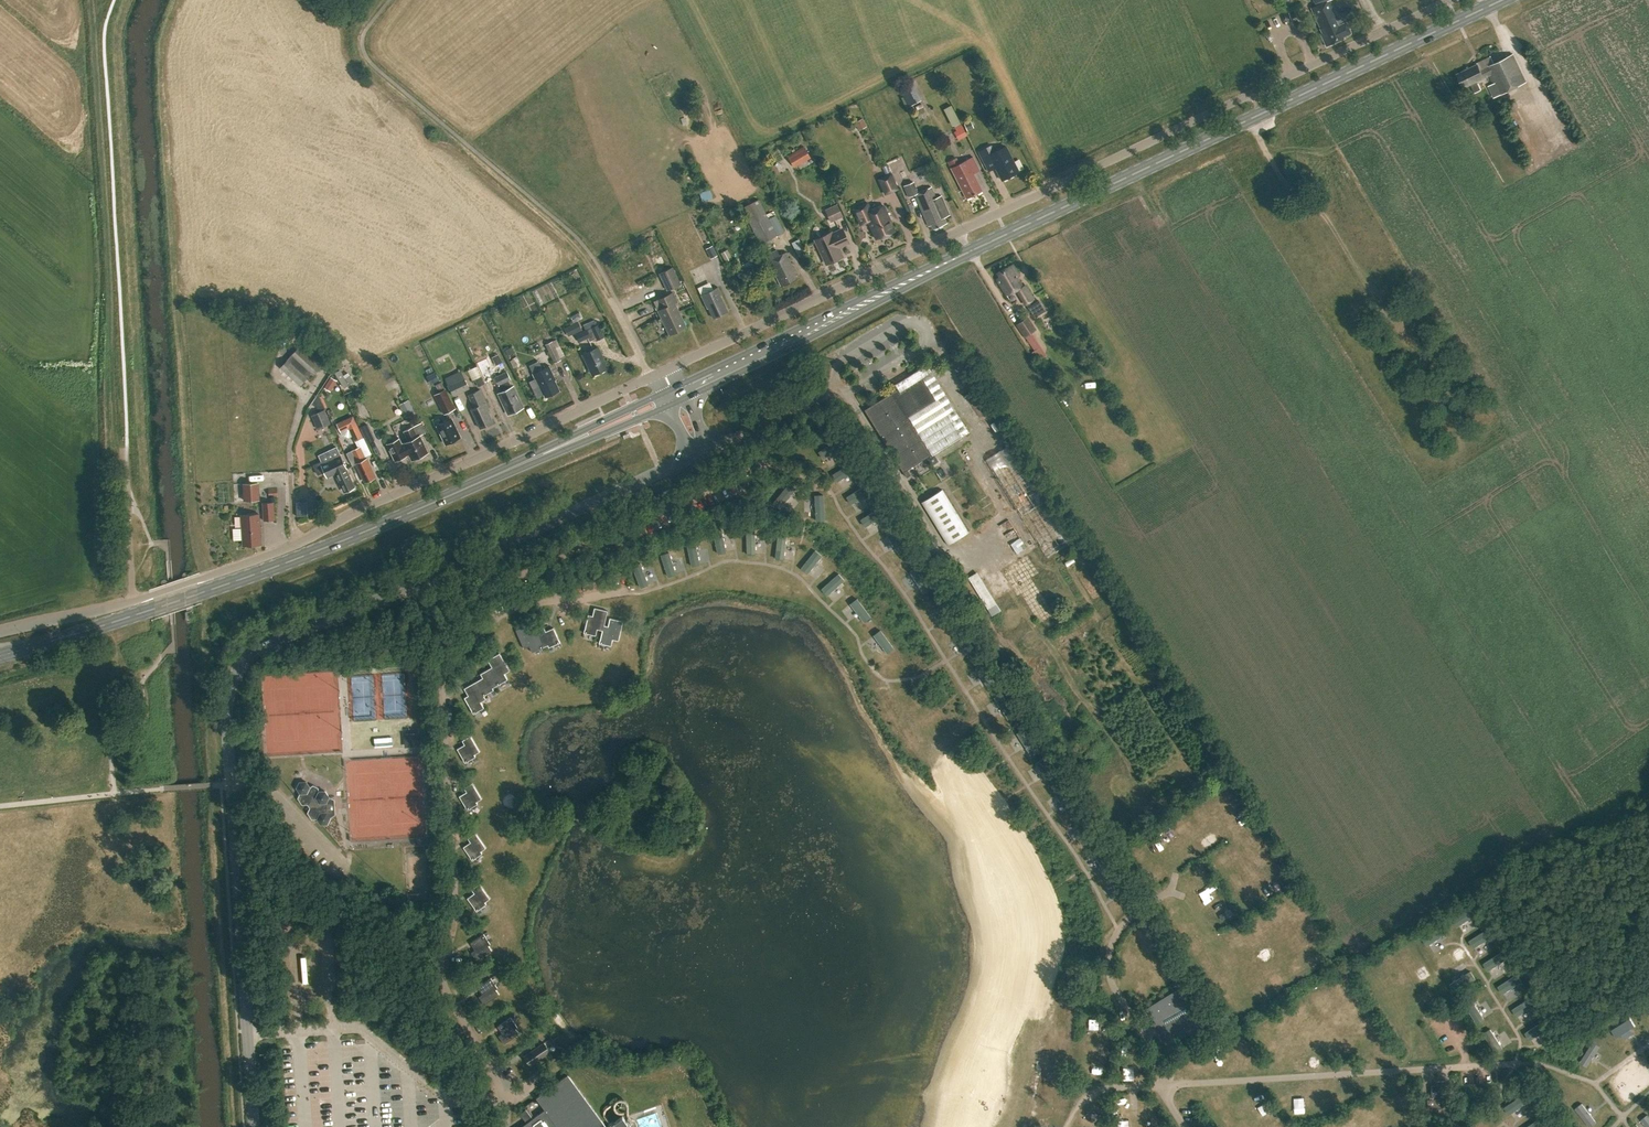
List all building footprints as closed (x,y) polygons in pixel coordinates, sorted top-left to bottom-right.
[(1344,38),(1343,36),(1351,32),(1345,21),(1338,25),(1335,19),(1338,18),(1329,0),(1313,0),(1316,6),(1311,8),(1323,32),(1321,33),(1326,46),(1344,38)] [(1276,31),(1281,29),(1277,18),(1272,19),(1276,31)] [(1490,74),(1500,94),(1526,81),(1512,53),(1494,62),(1490,55),(1478,61),(1478,62),(1456,73),(1463,87),(1470,84),(1474,93),(1481,89),(1476,81),(1490,74)] [(921,99),(916,89),(903,96),(908,106),(921,99)] [(856,123),(860,131),(867,127),(863,119),(856,123)] [(952,128),(957,137),(965,133),(960,124),(952,128)] [(979,151),(985,164),(992,160),(1002,180),(1019,171),(1006,145),(994,151),(991,145),(979,151)] [(810,156),(804,148),(788,157),(791,161),(797,157),(800,162),(810,156)] [(959,164),(956,158),(949,162),(967,198),(982,190),(974,173),(980,170),(973,157),(959,164)] [(887,194),(898,188),(890,173),(880,178),(887,194)] [(942,195),(937,197),(932,186),(918,192),(914,182),(904,186),(909,197),(915,195),(929,227),(932,225),(933,229),(947,223),(945,219),(945,217),(947,216),(945,211),(948,209),(942,195)] [(759,200),(743,208),(761,244),(777,235),(759,200)] [(869,222),(876,239),(895,231),(884,205),(871,211),(868,202),(853,209),(861,225),(869,222)] [(830,221),(842,215),(837,204),(825,210),(830,221)] [(769,219),(778,235),(784,232),(776,216),(769,219)] [(842,229),(832,234),(831,232),(815,240),(827,264),(843,257),(838,247),(848,242),(842,229)] [(649,248),(651,254),(661,251),(659,244),(649,248)] [(706,249),(711,259),(718,256),(713,246),(706,249)] [(723,253),(728,262),(733,259),(728,250),(723,253)] [(794,266),(793,267),(786,252),(769,260),(781,286),(796,278),(794,275),(798,273),(794,266)] [(1025,285),(1022,287),(1017,277),(1019,276),(1012,264),(997,272),(1000,277),(996,279),(1006,295),(1017,290),(1025,304),(1034,299),(1025,285)] [(661,272),(669,290),(682,284),(673,266),(661,272)] [(708,308),(710,307),(714,317),(728,310),(721,295),(722,295),(718,287),(702,295),(708,308)] [(655,301),(671,334),(686,327),(675,304),(678,303),(673,293),(655,301)] [(1039,301),(1028,307),(1034,317),(1045,310),(1039,301)] [(582,318),(578,311),(570,316),(573,322),(582,318)] [(1036,329),(1028,316),(1016,324),(1024,336),(1036,329)] [(578,321),(564,327),(567,335),(581,328),(578,321)] [(599,324),(577,335),(581,341),(589,337),(591,341),(598,337),(599,340),(605,337),(599,324)] [(1046,347),(1043,349),(1035,338),(1029,343),(1041,359),(1050,353),(1046,347)] [(545,344),(554,362),(565,357),(556,339),(545,344)] [(584,354),(593,374),(609,367),(599,347),(584,354)] [(282,368),(302,386),(313,373),(316,375),(322,368),(301,348),(282,368)] [(514,369),(522,367),(519,358),(512,361),(514,369)] [(488,369),(491,375),(506,368),(503,362),(488,369)] [(479,370),(485,382),(492,379),(486,366),(479,370)] [(549,366),(532,374),(535,379),(529,382),(537,397),(543,394),(545,397),(559,390),(555,380),(555,379),(549,366)] [(334,372),(344,388),(349,385),(339,369),(334,372)] [(523,408),(518,397),(519,397),(514,386),(512,387),(509,381),(511,380),(507,372),(495,377),(501,392),(498,393),(500,399),(501,398),(509,414),(523,408)] [(899,388),(863,410),(875,429),(903,473),(932,454),(932,455),(961,437),(938,398),(936,399),(921,374),(907,383),(899,388)] [(464,376),(447,384),(453,396),(469,388),(464,376)] [(331,377),(324,388),(331,391),(337,381),(331,377)] [(483,384),(481,378),(475,381),(478,387),(483,384)] [(433,395),(443,415),(454,409),(440,382),(435,385),(439,392),(433,395)] [(471,409),(480,428),(494,422),(488,410),(489,409),(480,389),(468,395),(474,408),(471,409)] [(398,404),(405,417),(415,412),(408,398),(398,404)] [(316,407),(319,413),(326,410),(323,404),(316,407)] [(312,416),(317,428),(331,423),(326,410),(319,413),(312,416)] [(341,432),(348,428),(354,441),(363,437),(353,416),(337,424),(341,432)] [(453,418),(439,425),(447,443),(462,437),(453,418)] [(363,428),(369,442),(376,439),(370,425),(363,428)] [(403,444),(408,455),(410,454),(413,460),(429,452),(421,435),(418,436),(414,427),(405,431),(409,441),(403,444)] [(408,455),(403,444),(402,444),(400,439),(388,444),(396,461),(408,455)] [(1013,444),(989,459),(1028,523),(1034,519),(1032,515),(1040,510),(1045,518),(1055,512),(1035,480),(1013,444)] [(357,462),(365,481),(376,476),(373,469),(374,469),(368,457),(366,458),(361,446),(353,450),(358,462),(357,462)] [(346,491),(355,487),(351,478),(352,477),(343,458),(338,460),(337,458),(323,464),(322,462),(315,465),(319,474),(326,471),(328,477),(336,473),(340,481),(341,480),(346,491)] [(258,482),(242,482),(243,500),(259,499),(258,482)] [(853,503),(872,492),(868,485),(849,496),(853,503)] [(268,488),(268,497),(277,496),(277,487),(268,488)] [(921,502),(948,545),(968,532),(942,489),(921,502)] [(262,502),(263,520),(275,519),(274,501),(262,502)] [(299,516),(309,516),(308,502),(298,503),(299,516)] [(864,519),(868,525),(883,515),(879,509),(864,519)] [(240,514),(242,545),(261,544),(259,513),(240,514)] [(1040,521),(1033,527),(1038,532),(1044,526),(1040,521)] [(757,533),(749,533),(750,553),(758,553),(757,533)] [(778,557),(787,557),(787,538),(779,537),(778,557)] [(1022,538),(1013,544),(1019,552),(1028,545),(1022,538)] [(811,572),(823,555),(817,551),(805,568),(811,572)] [(676,574),(673,554),(667,555),(670,575),(676,574)] [(979,572),(970,577),(990,610),(999,604),(979,572)] [(825,588),(830,594),(846,580),(841,575),(825,588)] [(597,628),(602,629),(604,624),(607,610),(594,607),(592,615),(588,614),(584,632),(595,634),(597,628)] [(608,625),(604,624),(602,629),(599,642),(611,645),(612,638),(618,640),(622,620),(609,617),(608,625)] [(531,631),(528,624),(516,629),(523,648),(529,645),(531,651),(548,644),(548,646),(559,642),(553,627),(545,630),(543,626),(537,629),(531,631)] [(889,654),(897,649),(884,628),(876,634),(889,654)] [(491,666),(500,682),(507,678),(504,673),(509,670),(499,652),(488,659),(492,666),(491,666)] [(492,687),(500,682),(491,666),(480,673),(482,677),(475,681),(483,694),(493,689),(492,687)] [(483,694),(475,681),(464,687),(468,695),(464,697),(472,710),(471,710),(473,713),(483,707),(480,701),(485,698),(483,695),(483,694)] [(1028,729),(1021,732),(1031,750),(1037,747),(1028,729)] [(418,732),(407,733),(408,746),(419,745),(418,732)] [(462,739),(464,743),(457,748),(465,761),(475,756),(474,753),(479,750),(470,735),(462,739)] [(319,821),(320,823),(327,823),(329,818),(335,814),(334,799),(328,796),(329,796),(325,790),(318,790),(318,787),(312,784),(309,786),(306,781),(299,781),(296,787),(300,792),(298,797),(302,803),(308,803),(310,807),(308,812),(312,818),(313,818),(317,818),(319,821)] [(464,787),(466,791),(459,795),(465,806),(467,809),(477,803),(476,801),(481,798),(472,782),(464,787)] [(470,857),(471,859),(481,852),(480,850),(485,847),(475,832),(467,837),(470,841),(463,846),(470,857)] [(471,888),(474,892),(467,897),(474,907),(476,910),(486,903),(484,901),(489,897),(478,883),(471,888)] [(1451,918),(1456,926),(1478,911),(1473,903),(1451,918)] [(1421,938),(1427,946),(1449,931),(1443,923),(1421,938)] [(1466,941),(1472,949),(1494,934),(1488,926),(1466,941)] [(474,949),(471,952),(476,959),(491,949),(487,944),(490,943),(483,933),(470,942),(474,949)] [(1481,964),(1486,971),(1508,956),(1503,949),(1481,964)] [(1448,983),(1454,991),(1476,976),(1470,969),(1448,983)] [(1495,987),(1500,995),(1522,980),(1517,972),(1495,987)] [(477,986),(482,993),(478,996),(483,1004),(498,993),(495,988),(497,987),(490,977),(477,986)] [(1146,1006),(1156,1021),(1152,1023),(1159,1029),(1160,1029),(1170,1044),(1209,1019),(1199,1005),(1201,1004),(1195,997),(1194,998),(1186,982),(1146,1006)] [(1509,1010),(1514,1017),(1536,1002),(1531,995),(1509,1010)] [(1463,1001),(1478,1023),(1485,1018),(1470,996),(1463,1001)] [(497,1026),(502,1033),(498,1035),(503,1043),(518,1033),(515,1028),(517,1026),(510,1017),(497,1026)] [(1629,1017),(1610,1029),(1615,1037),(1634,1025),(1629,1017)] [(1523,1033),(1528,1040),(1550,1025),(1545,1018),(1523,1033)] [(1482,1030),(1497,1052),(1504,1047),(1489,1025),(1482,1030)] [(524,1056),(530,1065),(551,1051),(545,1041),(524,1056)] [(1592,1041),(1579,1061),(1587,1066),(1600,1045),(1592,1041)] [(507,1064),(514,1074),(524,1068),(518,1058),(507,1064)] [(622,1116),(622,1115),(606,1126),(567,1073),(536,1097),(544,1108),(532,1118),(525,1108),(519,1113),(526,1122),(519,1126),(630,1126),(622,1116)] [(1427,1094),(1428,1112),(1438,1111),(1438,1108),(1443,1107),(1443,1098),(1448,1098),(1447,1080),(1436,1081),(1436,1084),(1431,1085),(1431,1094),(1427,1094)] [(1567,1096),(1572,1104),(1592,1093),(1587,1085),(1567,1096)] [(1504,1106),(1509,1114),(1531,1099),(1526,1091),(1504,1106)] [(1583,1102),(1576,1108),(1590,1126),(1597,1121),(1583,1102)] [(1647,1126),(1648,1126),(1648,1116),(1647,1114),(1640,1119),(1647,1126)] [(1548,1124),(1542,1116),(1526,1126),(1542,1126),(1548,1124)]
